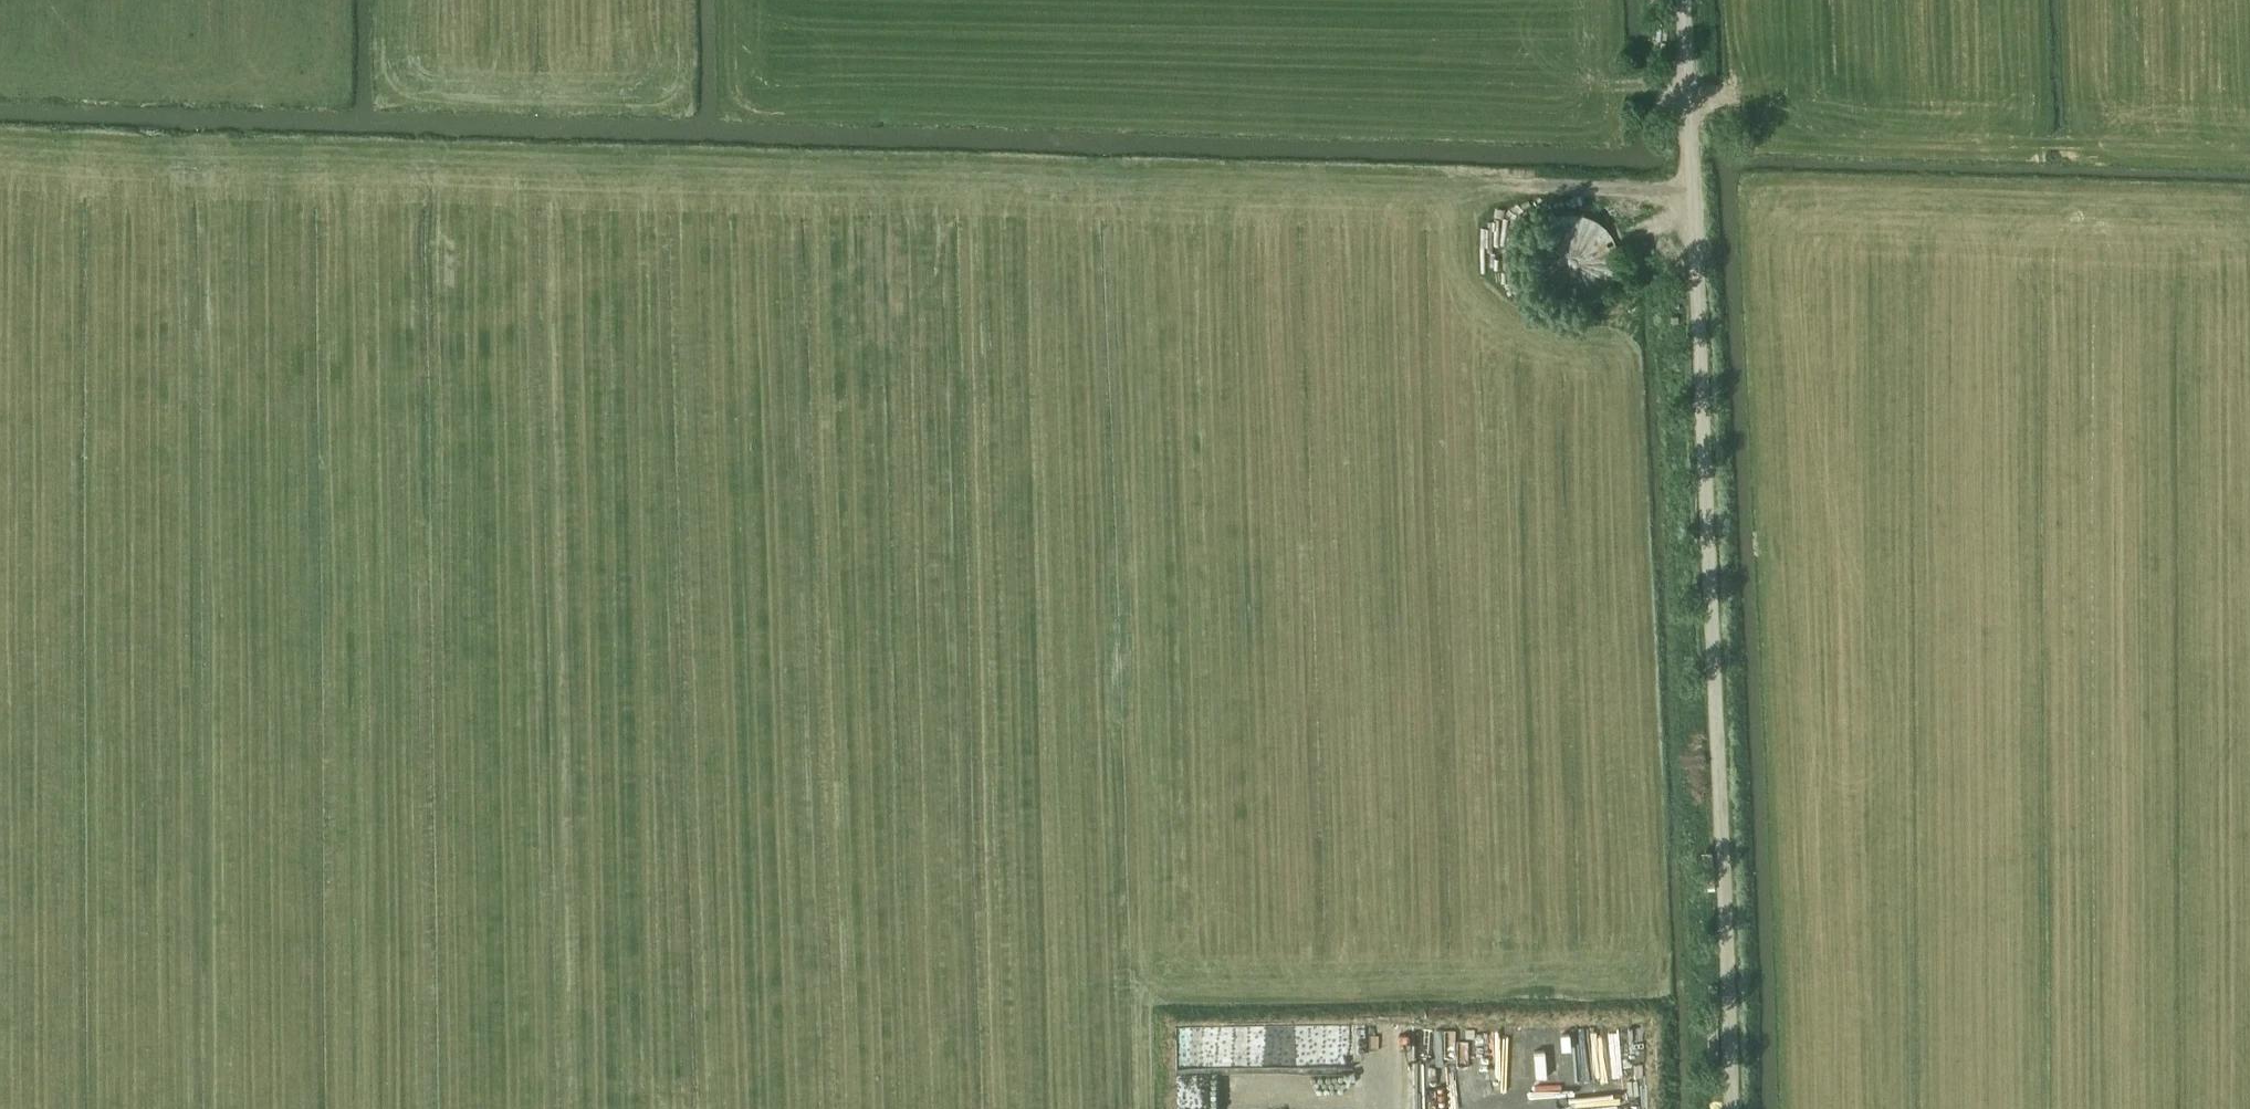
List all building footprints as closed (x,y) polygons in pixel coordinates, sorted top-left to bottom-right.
[(1527,251),(1527,264),(1530,277),(1537,288),(1547,297),(1558,303),(1571,305),(1584,304),(1596,298),(1607,290),(1614,279),(1618,267),(1618,254),(1615,241),(1608,230),(1598,221),(1587,215),(1574,213),(1561,215),(1549,220),(1539,228),(1531,239),(1527,251)]
